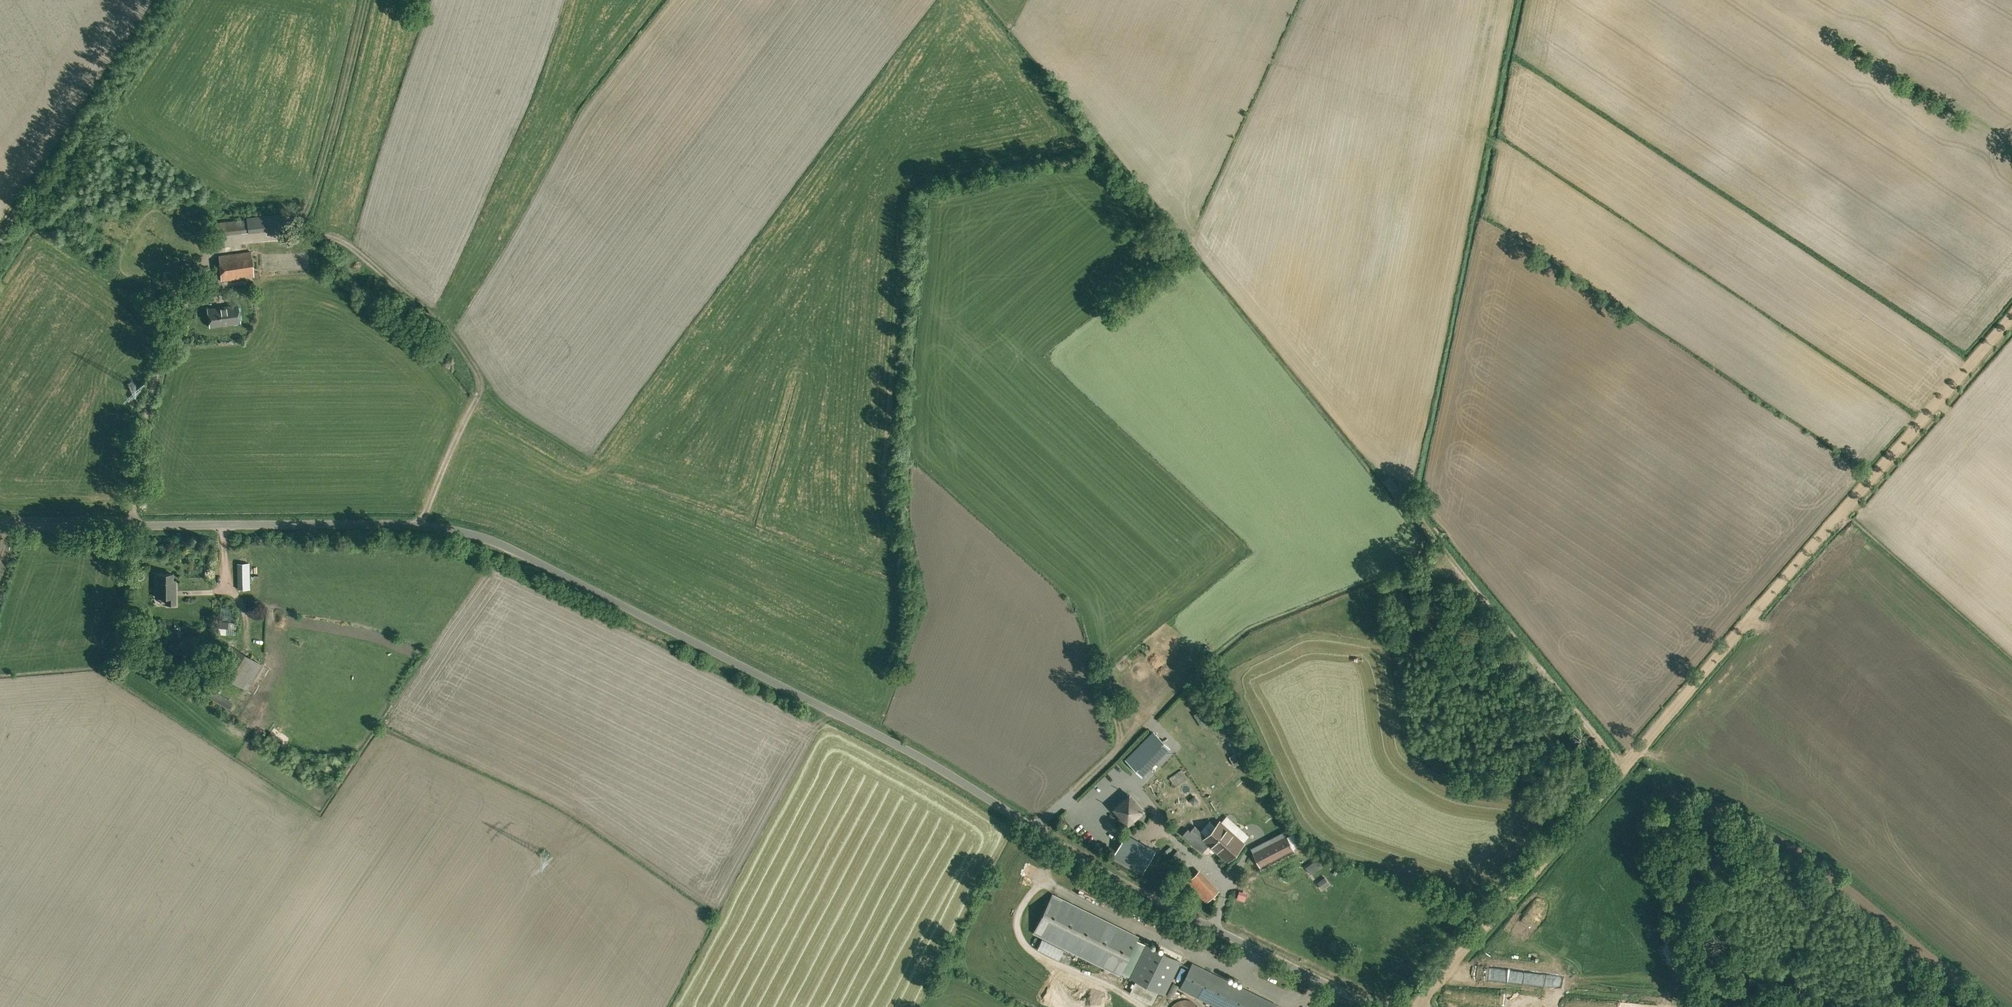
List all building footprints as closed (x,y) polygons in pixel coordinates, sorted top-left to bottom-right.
[(218,235),(248,232),(279,229),(277,213),(244,217),(244,220),(216,223),(218,235)] [(254,276),(250,252),(218,256),(220,274),(221,281),(254,276)] [(209,327),(240,322),(238,305),(207,309),(209,327)] [(1393,492),(1399,487),(1389,476),(1383,481),(1393,492)] [(249,563),(237,564),(238,589),(250,589),(249,563)] [(166,604),(175,604),(175,586),(172,586),(172,574),(155,574),(156,597),(166,597),(166,604)] [(246,690),(262,664),(233,647),(217,673),(246,690)] [(1757,662),(1763,658),(1758,651),(1752,655),(1757,662)] [(1203,726),(1208,734),(1216,729),(1212,721),(1203,726)] [(1142,775),(1169,748),(1153,732),(1126,759),(1142,775)] [(1238,766),(1244,763),(1240,754),(1234,757),(1238,766)] [(1174,787),(1189,778),(1183,769),(1168,779),(1174,787)] [(1123,808),(1137,823),(1154,806),(1139,792),(1123,808)] [(1188,828),(1182,834),(1202,852),(1209,844),(1228,861),(1244,843),(1219,821),(1206,836),(1194,825),(1190,830),(1188,828)] [(1126,834),(1113,855),(1142,872),(1155,851),(1126,834)] [(1292,849),(1285,834),(1251,850),(1257,864),(1292,849)] [(1310,865),(1314,874),(1327,868),(1323,859),(1310,865)] [(1035,865),(1028,876),(1037,882),(1044,870),(1035,865)] [(1217,891),(1198,871),(1188,881),(1207,901),(1217,891)] [(1082,884),(1081,888),(1106,897),(1108,893),(1082,884)] [(1242,892),(1240,899),(1249,902),(1251,895),(1242,892)] [(1120,975),(1137,940),(1139,937),(1052,894),(1033,933),(1120,975)] [(1130,914),(1152,924),(1155,917),(1133,907),(1130,914)] [(1194,937),(1192,942),(1200,946),(1202,941),(1194,937)] [(1165,994),(1177,970),(1176,970),(1180,961),(1145,944),(1129,977),(1165,994)] [(1227,948),(1222,953),(1231,961),(1235,956),(1227,948)] [(1188,971),(1180,987),(1213,1004),(1212,1006),(1279,1006),(1277,1006),(1277,1004),(1192,962),(1188,971)]
